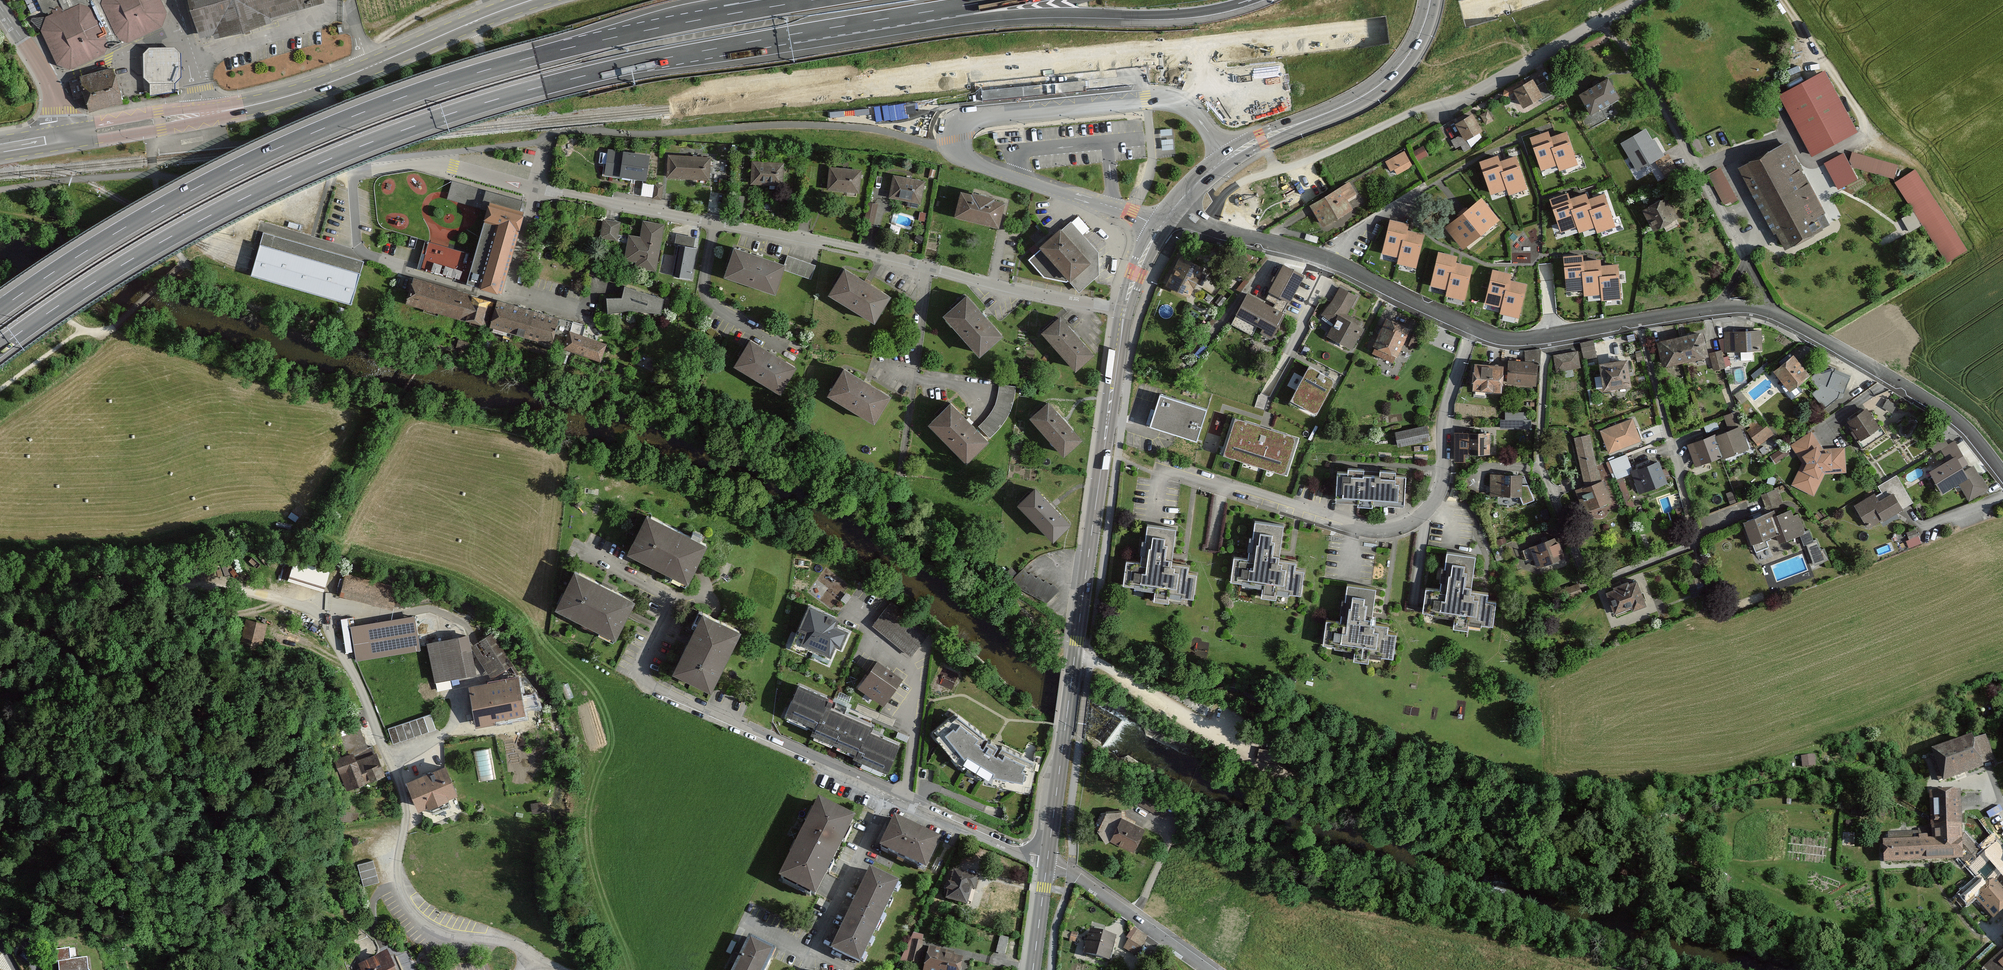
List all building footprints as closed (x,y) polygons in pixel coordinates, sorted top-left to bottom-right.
[(32,13),(42,9),(38,0),(28,0),(32,13)] [(50,19),(44,31),(59,62),(71,66),(158,25),(163,12),(158,0),(39,0),(50,19)] [(325,0),(190,0),(202,41),(219,36),(221,43),(274,27),(272,20),(326,4),(325,0)] [(180,48),(143,48),(142,77),(147,85),(173,85),(180,74),(180,48)] [(1776,93),(1810,157),(1857,132),(1823,68),(1776,93)] [(114,78),(111,70),(83,77),(91,110),(120,103),(114,78)] [(1532,78),(1513,89),(1523,108),(1552,93),(1545,81),(1536,85),(1532,78)] [(1608,80),(1581,95),(1591,113),(1618,97),(1608,80)] [(983,99),(1038,94),(1038,86),(1037,85),(982,90),(983,99)] [(1461,130),(1466,140),(1482,130),(1472,112),(1449,125),(1454,134),(1461,130)] [(1646,129),(1621,144),(1637,171),(1665,156),(1655,139),(1652,141),(1646,129)] [(1561,168),(1577,163),(1567,133),(1550,139),(1548,133),(1532,139),(1543,169),(1559,163),(1561,168)] [(1787,141),(1740,164),(1781,247),(1828,224),(1787,141)] [(1405,152),(1388,162),(1393,169),(1396,176),(1413,166),(1405,152)] [(1898,164),(1853,154),(1851,165),(1895,177),(1898,164)] [(1828,165),(1840,187),(1858,178),(1851,165),(1846,155),(1828,165)] [(618,157),(617,179),(652,181),(654,159),(618,157)] [(1510,193),(1526,187),(1516,157),(1499,163),(1497,157),(1481,163),(1492,193),(1508,187),(1510,193)] [(669,180),(715,180),(715,159),(669,159),(669,180)] [(753,189),(789,189),(790,165),(753,164),(753,189)] [(1916,169),(1895,183),(1945,263),(1966,250),(1916,169)] [(864,194),(865,173),(833,171),(832,192),(864,194)] [(894,176),(892,199),(921,203),(924,180),(894,176)] [(644,182),(643,194),(654,195),(655,184),(644,182)] [(1350,183),(1311,204),(1322,225),(1351,210),(1346,200),(1356,195),(1350,183)] [(954,211),(995,223),(1002,200),(961,188),(954,211)] [(494,225),(477,287),(498,292),(523,201),(487,191),(479,221),(494,225)] [(1604,193),(1588,198),(1586,193),(1570,199),(1568,193),(1551,199),(1562,229),(1578,223),(1580,229),(1596,223),(1597,228),(1614,223),(1604,193)] [(1665,197),(1643,209),(1653,228),(1675,217),(1665,197)] [(1481,199),(1447,226),(1462,245),(1496,218),(1481,199)] [(871,202),(871,223),(882,224),(883,203),(871,202)] [(618,246),(621,224),(602,221),(599,244),(618,246)] [(1399,262),(1415,265),(1422,234),(1405,231),(1406,225),(1389,222),(1383,253),(1400,256),(1399,262)] [(663,268),(668,226),(645,223),(643,238),(631,237),(627,263),(663,268)] [(1070,279),(1079,289),(1097,274),(1096,253),(1069,223),(1028,259),(1044,277),(1067,282),(1070,279)] [(252,269),(250,275),(351,305),(364,261),(323,249),(263,232),(258,250),(255,259),(252,269)] [(679,250),(682,251),(677,282),(698,286),(704,252),(698,251),(700,242),(681,238),(679,250)] [(409,264),(464,279),(470,257),(415,242),(409,264)] [(784,269),(736,251),(725,278),(784,300),(794,273),(784,269)] [(817,266),(789,255),(784,269),(794,273),(812,280),(817,266)] [(1205,269),(1177,255),(1163,284),(1190,297),(1205,269)] [(1449,295),(1466,298),(1472,267),(1455,264),(1456,258),(1439,255),(1433,286),(1450,289),(1449,295)] [(1618,265),(1601,266),(1600,261),(1583,262),(1583,256),(1565,257),(1567,289),(1585,288),(1585,293),(1602,292),(1602,298),(1620,297),(1618,265)] [(1280,262),(1267,289),(1290,300),(1303,273),(1280,262)] [(845,269),(830,293),(875,320),(889,296),(845,269)] [(1502,311),(1519,314),(1525,283),(1508,279),(1509,274),(1492,270),(1486,302),(1503,305),(1502,311)] [(408,302),(485,324),(491,303),(415,281),(408,302)] [(1357,296),(1339,286),(1322,317),(1332,322),(1325,335),(1351,349),(1365,324),(1347,314),(1357,296)] [(672,302),(631,289),(628,302),(614,303),(615,316),(635,314),(669,321),(672,302)] [(1284,312),(1245,291),(1234,312),(1259,325),(1256,330),(1270,338),(1284,312)] [(1001,335),(967,296),(946,315),(980,354),(1001,335)] [(492,327),(551,344),(557,323),(498,306),(492,327)] [(1410,324),(1385,314),(1369,352),(1394,363),(1410,324)] [(1044,329),(1076,368),(1092,355),(1060,316),(1044,329)] [(1759,331),(1733,332),(1733,351),(1741,350),(1741,361),(1753,360),(1753,350),(1760,350),(1759,331)] [(599,359),(604,344),(571,334),(566,349),(599,359)] [(1706,355),(1701,334),(1660,343),(1664,364),(1706,355)] [(736,364),(780,391),(795,367),(751,340),(736,364)] [(1593,341),(1581,343),(1585,359),(1597,357),(1593,341)] [(1508,359),(1507,384),(1537,384),(1538,350),(1525,350),(1525,359),(1508,359)] [(1572,368),(1580,367),(1577,351),(1554,356),(1557,371),(1565,369),(1566,377),(1574,375),(1572,368)] [(1723,361),(1720,351),(1711,354),(1715,369),(1730,365),(1729,360),(1723,361)] [(1788,389),(1809,374),(1792,354),(1773,370),(1788,389)] [(1602,365),(1605,387),(1628,384),(1625,362),(1602,365)] [(1824,365),(1811,377),(1821,389),(1813,395),(1826,410),(1845,394),(1849,376),(1836,368),(1824,365)] [(1501,367),(1476,366),(1475,388),(1500,390),(1501,367)] [(1335,380),(1309,367),(1291,402),(1316,415),(1335,380)] [(889,396),(844,369),(830,393),(874,419),(889,396)] [(1016,386),(999,384),(998,392),(997,399),(995,405),(991,411),(987,417),(983,422),(979,426),(990,438),(994,434),(1001,426),(1006,419),(1010,411),(1013,402),(1015,393),(1016,386)] [(1197,440),(1205,411),(1159,398),(1151,427),(1197,440)] [(969,461),(986,444),(946,402),(928,419),(969,461)] [(1079,440),(1045,404),(1031,417),(1066,453),(1079,440)] [(1767,406),(1745,416),(1758,442),(1776,434),(1768,417),(1771,416),(1767,406)] [(1870,409),(1848,422),(1860,442),(1882,429),(1870,409)] [(1730,431),(1715,437),(1722,455),(1723,457),(1747,448),(1740,428),(1744,426),(1738,411),(1725,416),(1730,431)] [(1633,416),(1599,430),(1609,455),(1643,442),(1633,416)] [(1298,439),(1234,418),(1222,455),(1287,476),(1298,439)] [(1426,424),(1395,431),(1399,447),(1429,439),(1426,424)] [(1811,431),(1790,445),(1803,464),(1792,486),(1814,497),(1825,475),(1846,473),(1844,447),(1823,449),(1811,431)] [(1488,434),(1456,434),(1456,460),(1470,460),(1470,452),(1487,452),(1488,434)] [(1575,487),(1584,513),(1612,503),(1603,481),(1601,481),(1588,434),(1575,438),(1586,484),(1575,487)] [(1714,435),(1689,445),(1696,465),(1722,455),(1715,437),(1714,435)] [(1954,441),(1941,449),(1945,460),(1957,454),(1964,467),(1969,462),(1954,441)] [(1945,460),(1930,468),(1942,493),(1957,484),(1969,477),(1966,472),(1964,467),(1957,454),(1945,460)] [(1633,471),(1641,492),(1666,483),(1658,461),(1633,471)] [(1405,505),(1406,474),(1394,474),(1394,466),(1377,465),(1377,470),(1360,470),(1361,465),(1346,464),(1346,470),(1335,469),(1334,503),(1405,505)] [(1969,477),(1957,484),(1969,502),(1991,489),(1974,467),(1966,472),(1969,477)] [(1520,476),(1492,475),(1491,494),(1519,495),(1523,504),(1534,500),(1528,484),(1520,484),(1520,476)] [(1874,493),(1853,504),(1868,530),(1913,504),(1898,477),(1880,486),(1884,494),(1877,498),(1874,493)] [(1768,508),(1785,502),(1779,487),(1762,493),(1768,508)] [(1034,488),(1017,503),(1053,542),(1070,526),(1034,488)] [(1794,508),(1771,517),(1777,534),(1781,544),(1804,535),(1794,508)] [(1769,511),(1743,521),(1751,543),(1777,534),(1771,517),(1769,511)] [(707,548),(649,518),(630,554),(688,583),(707,548)] [(1279,559),(1283,525),(1255,521),(1252,537),(1254,538),(1252,551),(1249,551),(1248,558),(1233,556),(1230,581),(1242,582),(1242,580),(1263,582),(1261,597),(1276,599),(1277,588),(1289,590),(1289,593),(1301,595),(1304,570),(1295,569),(1296,562),(1279,559)] [(1172,563),(1176,529),(1147,525),(1145,541),(1147,541),(1145,555),(1141,555),(1140,562),(1126,560),(1123,585),(1135,586),(1135,583),(1156,586),(1154,600),(1168,602),(1170,592),(1182,594),(1181,597),(1194,599),(1197,574),(1188,572),(1189,566),(1172,563)] [(1556,536),(1529,547),(1537,567),(1564,556),(1556,536)] [(1808,542),(1814,562),(1825,559),(1819,539),(1808,542)] [(1471,590),(1476,555),(1447,552),(1445,568),(1446,568),(1445,582),(1441,582),(1440,589),(1426,587),(1422,612),(1434,613),(1435,610),(1455,613),(1453,627),(1468,629),(1469,619),(1481,621),(1481,624),(1493,626),(1496,601),(1487,599),(1488,592),(1471,590)] [(291,566),(290,583),(325,585),(327,568),(291,566)] [(1017,590),(1045,604),(1062,590),(1057,583),(1053,586),(1048,579),(1043,582),(1036,575),(1034,578),(1031,574),(1028,576),(1022,569),(1009,578),(1017,590)] [(376,601),(377,592),(379,592),(381,579),(344,573),(341,595),(376,601)] [(643,608),(576,576),(560,609),(627,641),(643,608)] [(1635,576),(1605,588),(1615,616),(1646,604),(1635,576)] [(1371,623),(1376,588),(1347,584),(1345,601),(1347,601),(1345,615),(1341,614),(1340,622),(1326,620),(1323,644),(1335,646),(1335,643),(1355,646),(1353,660),(1368,662),(1369,652),(1381,653),(1381,657),(1393,658),(1397,633),(1388,632),(1388,625),(1371,623)] [(837,619),(810,607),(800,631),(806,633),(801,646),(831,658),(835,648),(841,651),(848,633),(834,627),(837,619)] [(922,642),(883,611),(872,625),(911,656),(922,642)] [(713,686),(740,634),(701,614),(674,666),(713,686)] [(245,618),(243,637),(265,639),(267,621),(245,618)] [(417,621),(354,631),(359,663),(422,653),(417,621)] [(525,681),(496,637),(476,651),(498,686),(525,681)] [(470,641),(429,648),(436,689),(477,681),(470,641)] [(881,706),(901,678),(878,662),(858,690),(881,706)] [(475,692),(480,730),(532,723),(527,685),(475,692)] [(831,699),(798,685),(783,719),(812,731),(810,736),(855,755),(853,761),(887,775),(899,745),(870,733),(872,729),(827,710),(831,699)] [(955,712),(932,731),(962,768),(963,767),(984,779),(984,781),(1030,792),(1036,762),(1001,746),(985,736),(955,712)] [(431,715),(388,729),(393,744),(436,730),(431,715)] [(1941,783),(1984,769),(1982,765),(1995,761),(1986,736),(1973,740),(1972,735),(1930,750),(1932,754),(1929,755),(1937,779),(1940,778),(1941,783)] [(389,784),(372,747),(336,763),(353,800),(389,784)] [(477,750),(482,780),(496,778),(491,747),(477,750)] [(1817,765),(1817,754),(1803,755),(1803,766),(1817,765)] [(445,765),(406,782),(419,813),(427,810),(428,813),(449,804),(448,801),(459,796),(445,765)] [(1135,801),(1162,817),(1171,803),(1144,787),(1135,801)] [(1959,858),(1968,867),(1984,854),(1964,834),(1961,790),(1928,791),(1931,830),(1887,832),(1888,839),(1882,839),(1883,865),(1959,858)] [(780,880),(815,897),(851,822),(816,805),(780,880)] [(1133,852),(1146,830),(1120,818),(1124,809),(1100,812),(1094,831),(1106,844),(1112,838),(1133,852)] [(894,819),(877,848),(919,872),(935,843),(894,819)] [(1993,918),(2002,909),(2002,848),(1998,842),(1984,854),(1968,867),(1977,877),(1959,893),(1969,904),(1976,898),(1993,918)] [(359,863),(365,885),(381,881),(375,858),(359,863)] [(980,877),(953,870),(944,901),(971,908),(980,877)] [(867,871),(831,950),(865,964),(900,885),(867,871)] [(1117,936),(1088,930),(1083,954),(1111,960),(1117,936)] [(1137,930),(1123,950),(1133,958),(1148,938),(1137,930)] [(1001,934),(997,951),(1007,953),(1011,936),(1001,934)] [(773,949),(748,937),(739,956),(732,969),(762,969),(773,949)] [(927,947),(923,969),(959,969),(962,954),(927,947)] [(47,951),(49,962),(59,961),(60,969),(90,969),(88,968),(87,956),(69,958),(68,948),(47,951)] [(1981,969),(1982,969),(2002,969),(2002,949),(1981,969)] [(411,950),(399,955),(404,968),(417,963),(411,950)] [(356,965),(358,969),(392,969),(384,952),(356,965)]
